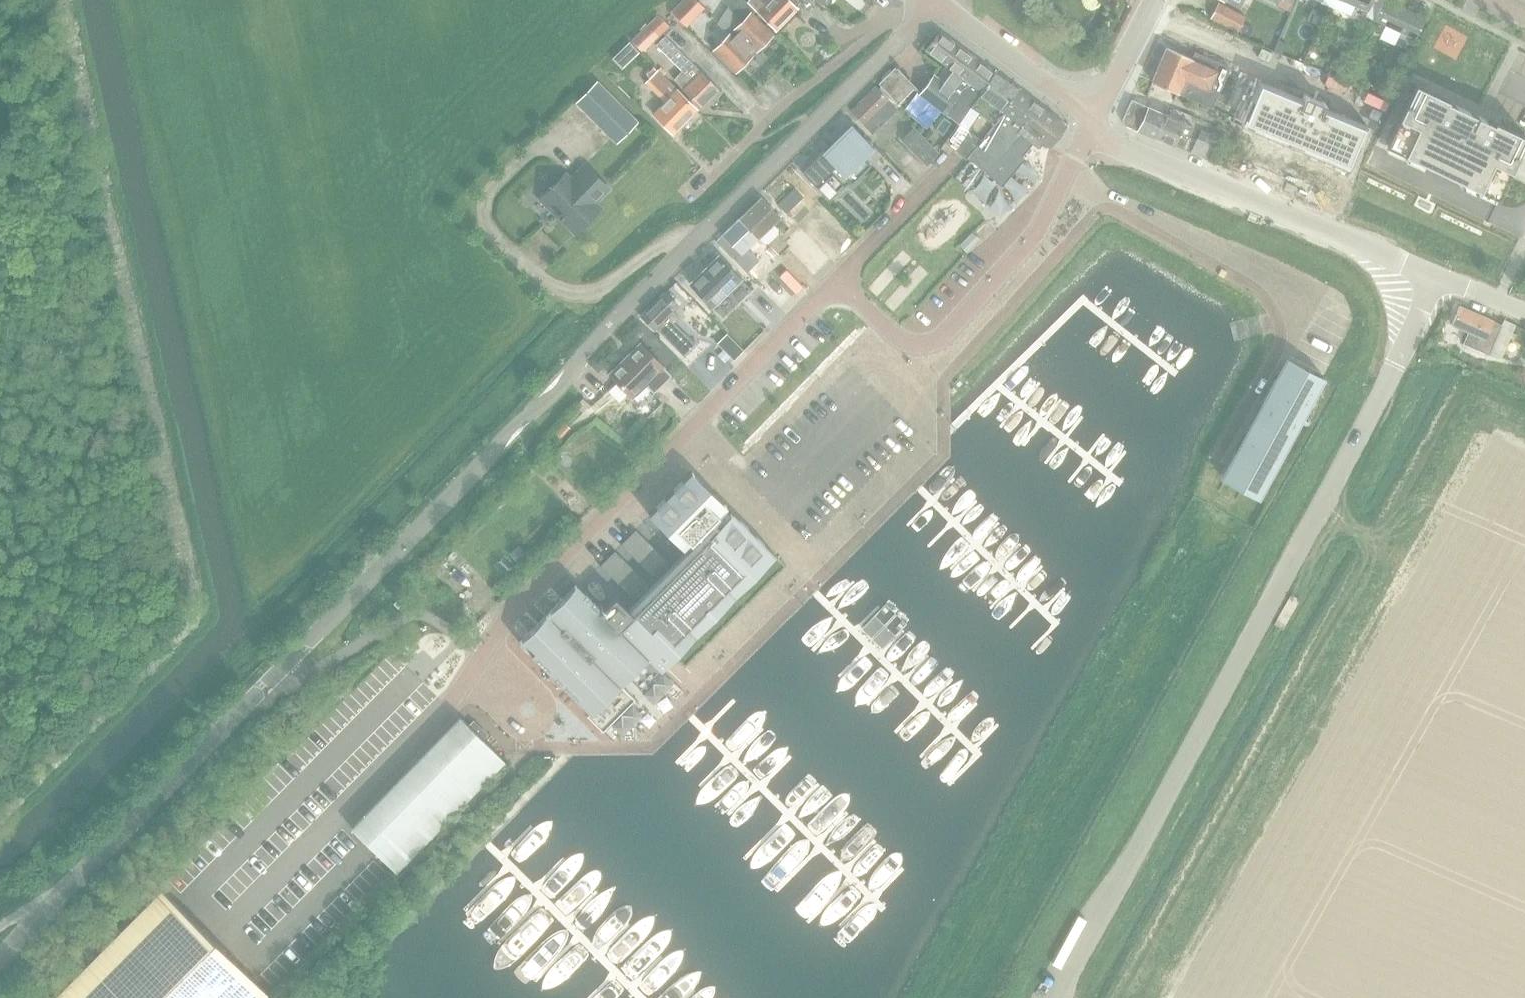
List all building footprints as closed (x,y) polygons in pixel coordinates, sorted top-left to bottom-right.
[(696,0),(682,0),(672,10),(687,24),(703,7),(696,0)] [(732,8),(719,22),(730,33),(731,32),(749,50),(754,46),(757,49),(772,33),(752,13),(755,10),(746,0),(724,0),(732,8)] [(790,0),(749,0),(748,1),(776,29),(798,8),(790,0)] [(1290,11),(1294,0),(1278,0),(1276,5),(1290,11)] [(1367,11),(1372,0),(1342,0),(1367,11)] [(1386,0),(1383,0),(1374,20),(1416,39),(1425,18),(1386,0)] [(1245,16),(1219,2),(1211,17),(1238,31),(1245,16)] [(1322,13),(1312,8),(1306,21),(1317,26),(1322,13)] [(647,25),(632,39),(645,54),(664,34),(667,37),(674,30),(658,15),(647,25)] [(934,74),(920,93),(932,102),(958,123),(968,108),(970,107),(995,71),(939,29),(924,49),(946,65),(937,77),(934,74)] [(748,52),(749,50),(731,32),(730,33),(714,49),(735,70),(751,54),(748,52)] [(718,88),(681,51),(664,35),(656,43),(683,69),(675,78),(702,105),(718,88)] [(1152,80),(1211,107),(1230,66),(1195,51),(1192,58),(1166,47),(1152,80)] [(1335,51),(1327,73),(1340,78),(1349,57),(1335,51)] [(896,65),(879,82),(899,103),(916,87),(896,65)] [(698,109),(677,88),(657,69),(644,82),(664,101),(653,113),(674,133),(698,109)] [(995,71),(970,107),(992,123),(1002,108),(1017,88),(995,71)] [(1258,80),(1241,120),(1350,165),(1367,125),(1323,106),(1324,103),(1304,94),(1303,98),(1258,80)] [(577,101),(617,141),(636,121),(597,82),(577,101)] [(1414,83),(1386,141),(1404,150),(1403,153),(1479,189),(1480,186),(1499,195),(1524,140),(1524,135),(1493,120),(1492,122),(1447,100),(1448,99),(1414,83)] [(898,108),(876,86),(852,109),(874,131),(898,108)] [(1019,157),(1008,143),(1017,131),(1038,147),(1043,140),(1050,145),(1053,141),(1066,124),(1020,90),(967,157),(1000,182),(1019,157)] [(1159,127),(1165,114),(1131,99),(1122,119),(1124,124),(1152,136),(1154,130),(1155,131),(1157,126),(1159,127)] [(1152,136),(1174,145),(1179,136),(1188,140),(1193,127),(1184,123),(1184,122),(1165,114),(1159,127),(1157,126),(1155,131),(1154,130),(1152,136)] [(803,170),(831,198),(850,178),(852,181),(872,162),(865,154),(875,144),(853,123),(826,150),(824,149),(803,170)] [(944,142),(956,151),(965,141),(961,138),(967,132),(958,125),(944,142)] [(900,138),(926,165),(939,152),(913,126),(900,138)] [(1210,151),(1215,134),(1204,131),(1199,148),(1210,151)] [(576,232),(592,215),(589,212),(596,205),(594,203),(608,188),(584,165),(570,180),(565,175),(541,198),(576,232)] [(1286,182),(1283,188),(1292,192),(1295,186),(1286,182)] [(795,202),(802,196),(796,189),(789,195),(787,193),(777,203),(786,211),(795,202)] [(738,217),(757,236),(776,218),(758,199),(738,217)] [(738,217),(717,239),(733,255),(747,270),(759,258),(747,246),(757,236),(738,217)] [(971,233),(959,244),(960,245),(967,252),(978,240),(971,233)] [(718,254),(689,282),(712,305),(740,277),(718,254)] [(641,314),(654,327),(656,325),(684,353),(695,342),(673,321),(679,315),(673,308),(678,303),(665,290),(641,314)] [(1494,321),(1494,320),(1459,305),(1451,324),(1468,331),(1463,343),(1488,354),(1502,324),(1494,321)] [(730,356),(733,359),(743,349),(727,332),(717,342),(723,349),(730,356)] [(640,342),(609,373),(632,397),(646,384),(653,391),(671,373),(640,342)] [(723,349),(718,354),(724,361),(730,356),(723,349)] [(1484,362),(1468,355),(1463,368),(1479,374),(1484,362)] [(1287,360),(1228,468),(1264,488),(1323,380),(1287,360)] [(707,385),(716,375),(707,367),(698,376),(707,385)] [(576,408),(567,417),(575,424),(583,416),(576,408)] [(691,471),(648,514),(684,549),(727,506),(691,471)] [(615,595),(601,608),(648,656),(661,669),(775,554),(732,511),(631,612),(615,595)] [(635,529),(620,544),(651,574),(666,559),(635,529)] [(614,550),(599,565),(630,595),(645,580),(614,550)] [(577,584),(519,642),(590,712),(587,715),(602,730),(635,698),(620,684),(648,656),(601,608),(577,584)] [(473,720),(468,725),(462,719),(354,829),(397,871),(505,762),(482,740),(488,734),(473,720)] [(353,881),(324,910),(340,925),(369,896),(353,881)] [(51,997),(261,997),(266,993),(161,888),(51,997)] [(311,905),(270,947),(284,960),(324,919),(311,905)]
